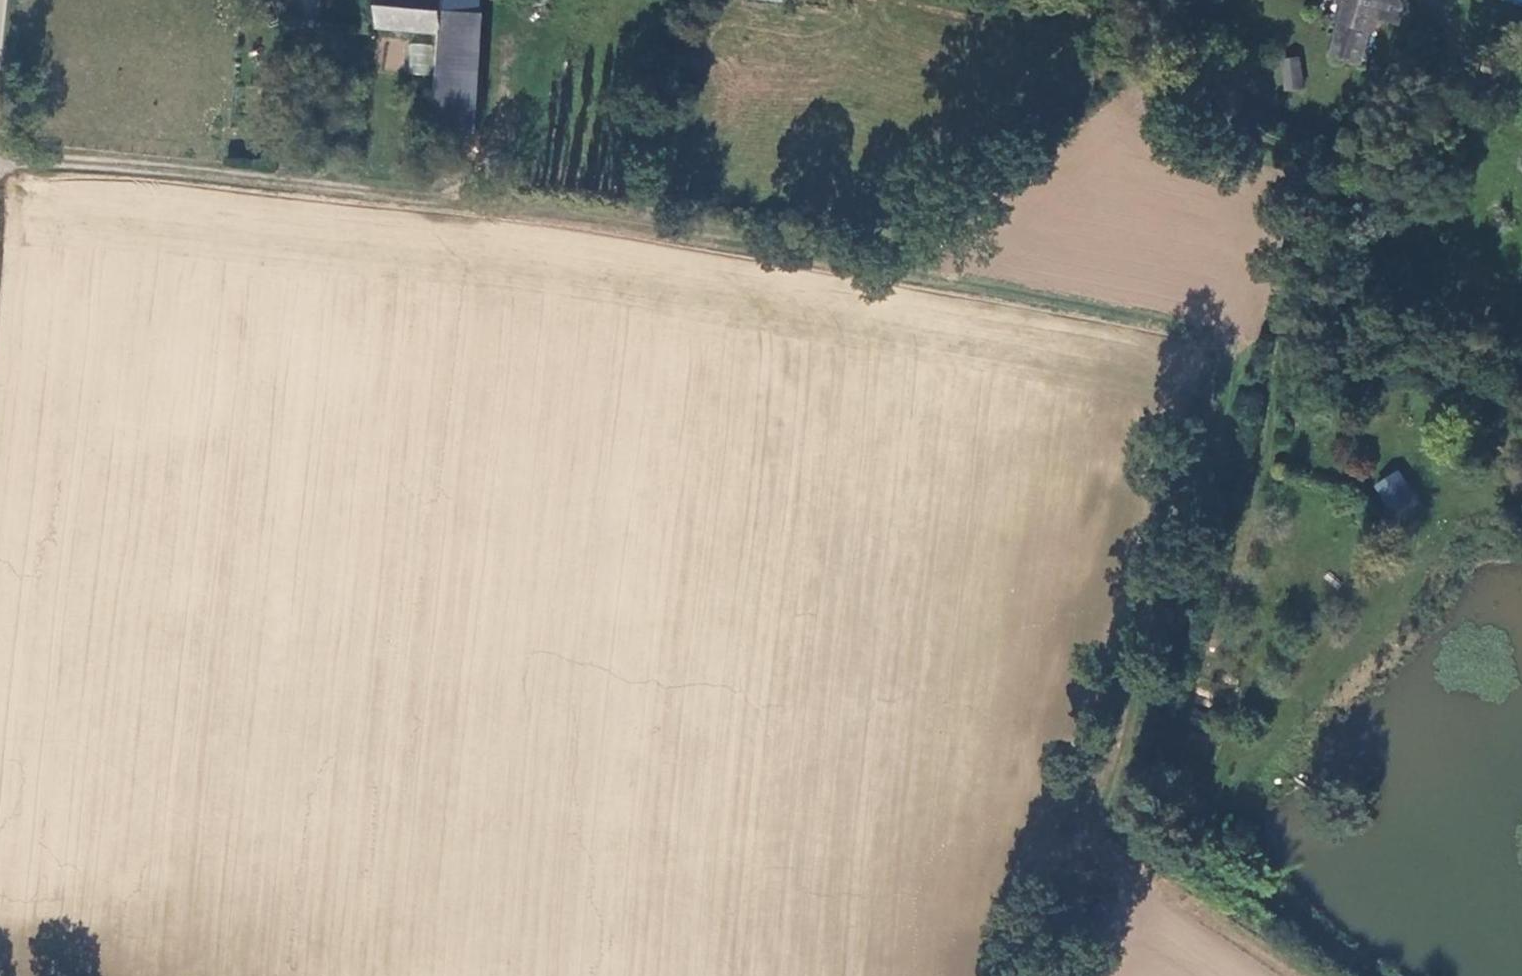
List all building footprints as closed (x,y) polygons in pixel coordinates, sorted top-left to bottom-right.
[(380,30),(444,32),(440,127),(484,129),(489,16),(486,16),(487,0),(381,0),(380,30)] [(1360,67),(1376,18),(1402,25),(1405,14),(1403,9),(1398,2),(1395,0),(1342,0),(1348,2),(1331,58),(1360,67)] [(432,75),(433,43),(408,43),(408,75),(432,75)] [(1286,61),(1290,90),(1304,87),(1301,60),(1286,61)] [(1399,468),(1373,483),(1395,521),(1421,506),(1399,468)]
